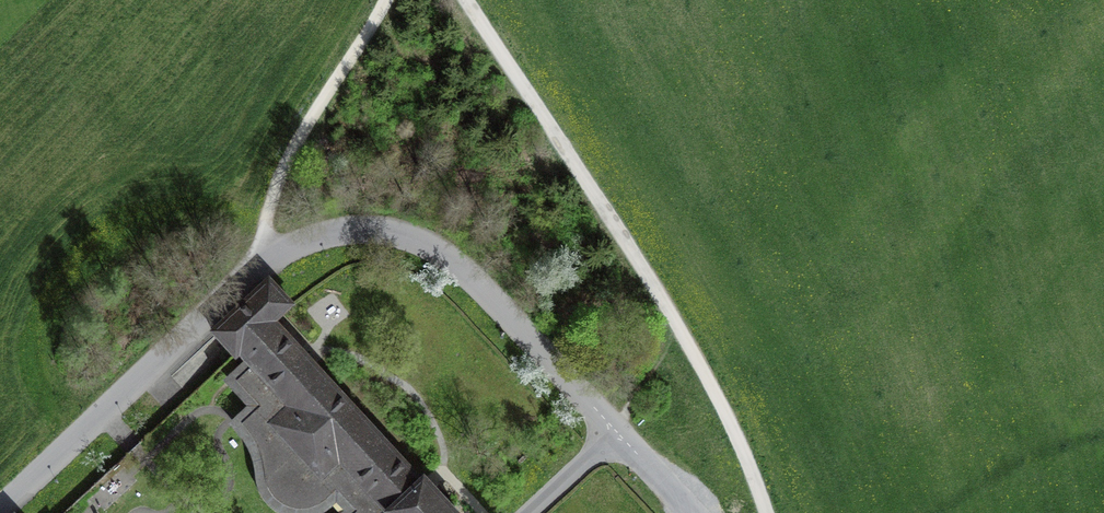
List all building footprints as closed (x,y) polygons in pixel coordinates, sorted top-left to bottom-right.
[(423,478),(420,480),(273,323),(291,306),(268,281),(212,333),(235,358),(239,354),(253,369),(240,382),(264,407),(245,424),(253,435),(260,447),(264,459),(266,472),(268,482),(272,492),(278,499),(288,504),(294,506),(304,506),(311,504),(318,501),(335,485),(361,511),(359,512),(455,512),(423,478)]
